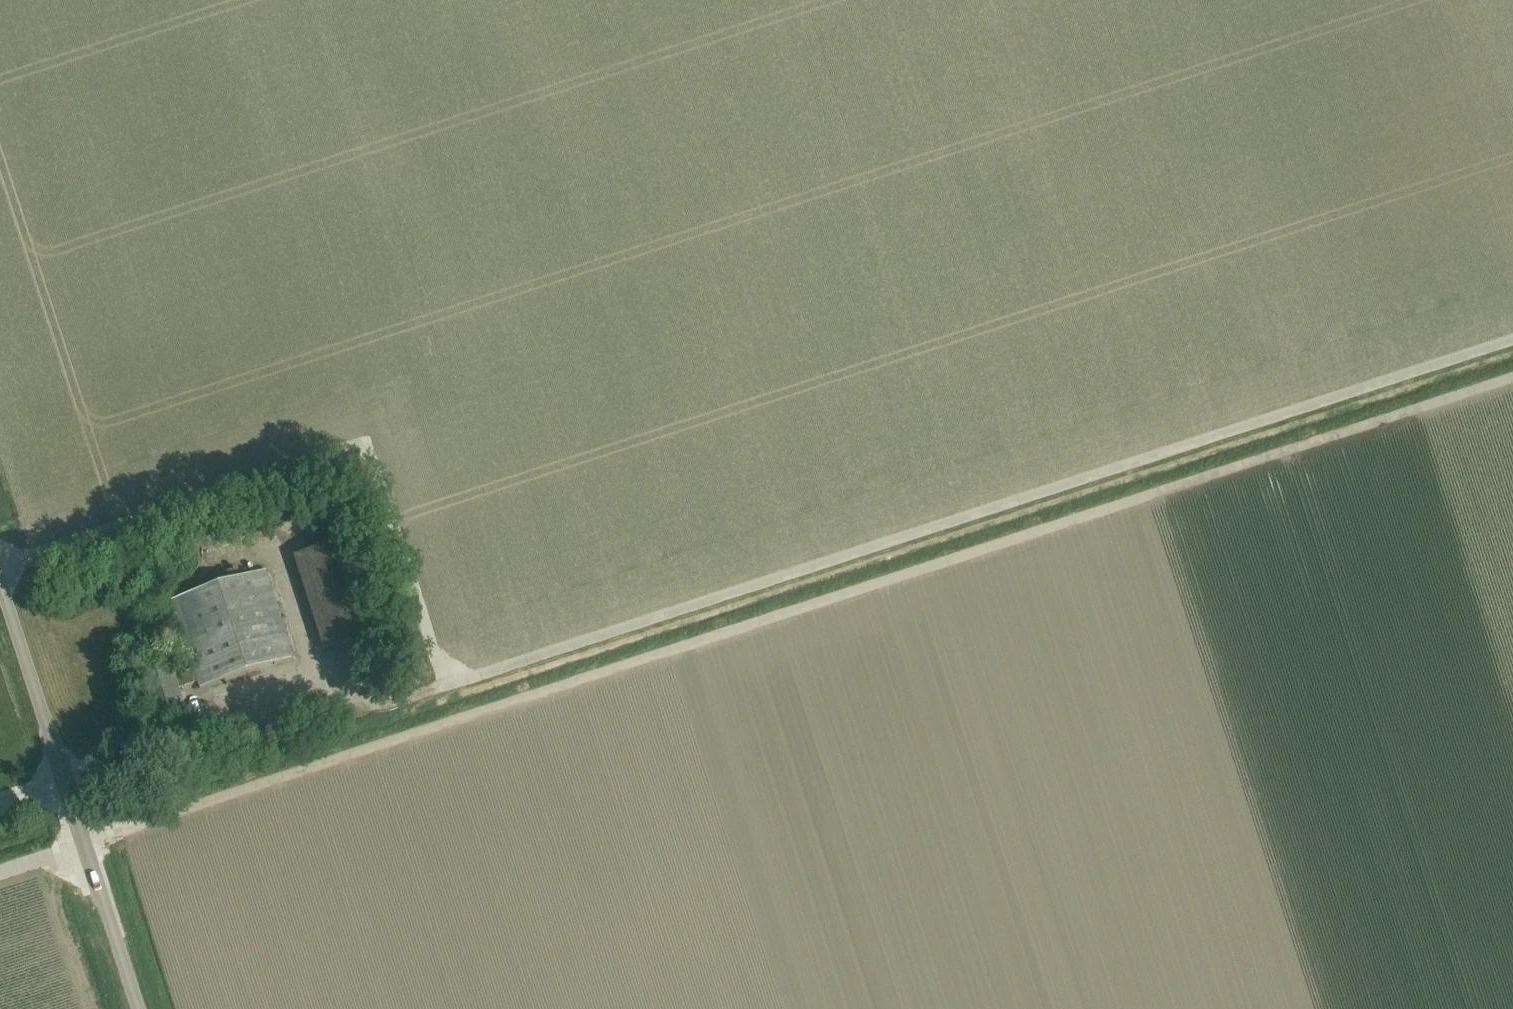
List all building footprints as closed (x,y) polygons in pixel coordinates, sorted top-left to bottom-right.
[(324,649),(383,628),(351,539),(294,557),(324,649)] [(193,666),(174,672),(179,688),(198,682),(200,688),(293,658),(266,571),(172,601),(193,666)]
